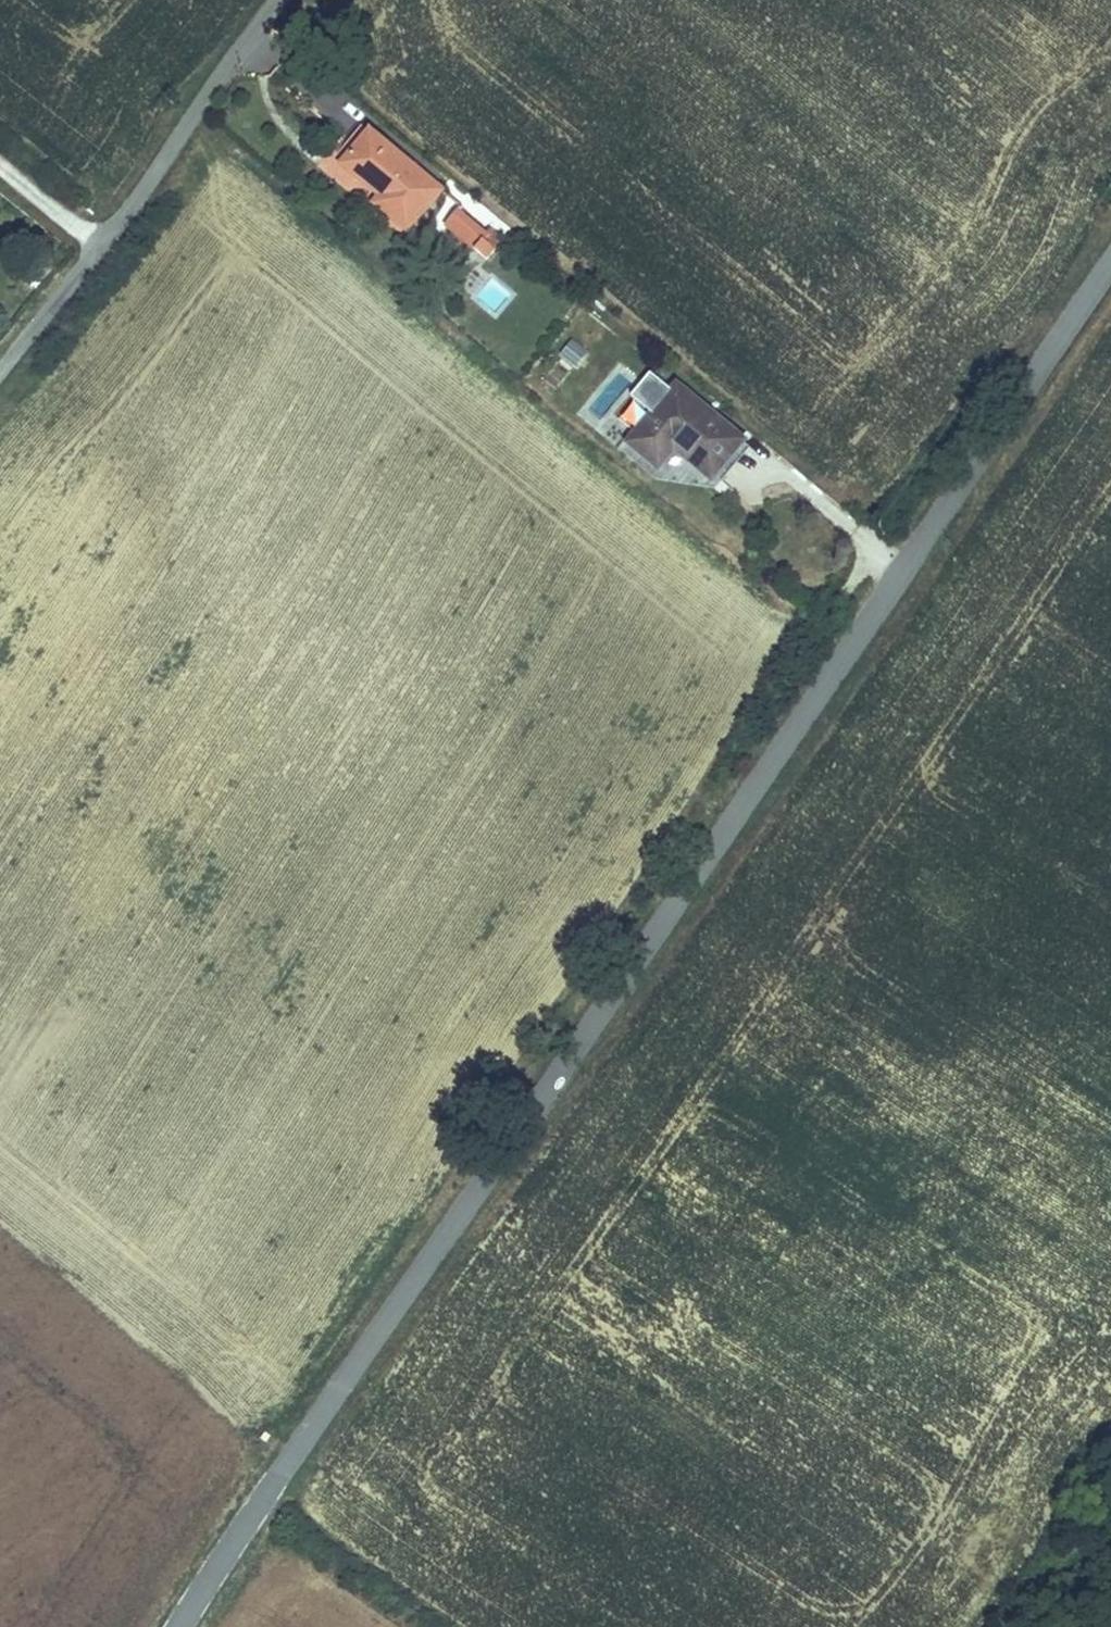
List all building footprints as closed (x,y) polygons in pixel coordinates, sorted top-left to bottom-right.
[(366,152),(379,138),(370,131),(358,145),(366,152)] [(442,190),(379,138),(366,152),(358,145),(343,163),(376,191),(378,189),(383,193),(381,196),(375,203),(408,231),(442,190)] [(488,236),(459,212),(447,226),(487,260),(496,249),(485,240),(488,236)] [(575,365),(586,352),(573,342),(562,354),(575,365)] [(645,372),(631,401),(654,412),(667,383),(645,372)] [(687,395),(677,387),(673,392),(683,400),(687,395)] [(742,441),(687,395),(683,400),(673,392),(631,442),(658,465),(678,441),(689,450),(685,455),(712,476),(742,441)] [(689,450),(678,441),(675,445),(685,455),(689,450)] [(266,1442),(271,1435),(266,1432),(261,1439),(266,1442)]
